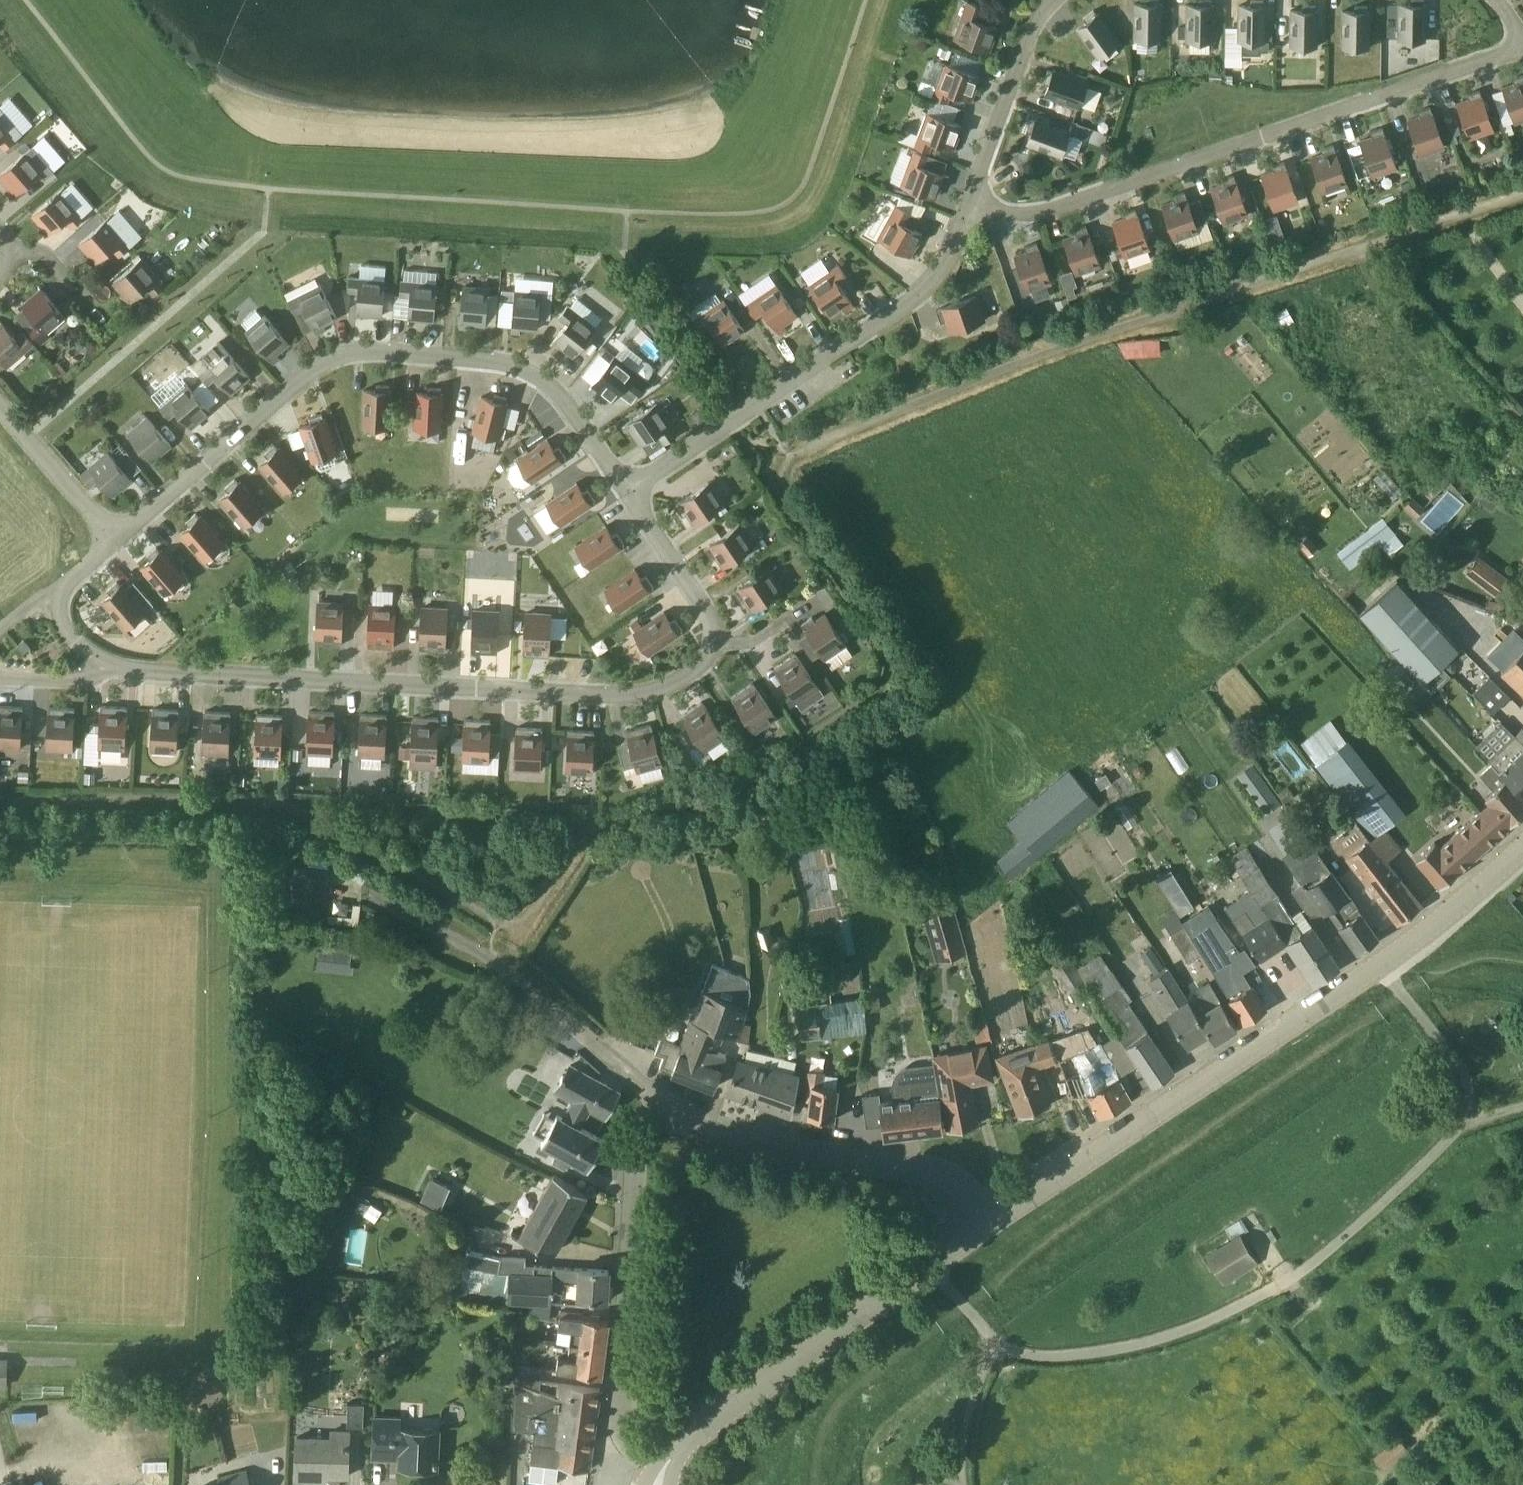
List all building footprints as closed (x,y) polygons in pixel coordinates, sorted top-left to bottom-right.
[(1137,40),(1156,40),(1161,40),(1161,39),(1160,39),(1160,5),(1162,5),(1162,4),(1159,4),(1160,0),(1146,0),(1146,4),(1134,3),(1134,5),(1135,5),(1134,38),(1133,38),(1133,39),(1137,40)] [(1189,40),(1208,41),(1213,41),(1213,39),(1212,39),(1212,6),(1214,6),(1214,5),(1211,5),(1211,0),(1198,0),(1198,4),(1186,4),(1186,5),(1187,5),(1187,26),(1186,38),(1186,39),(1185,39),(1185,40),(1189,40)] [(1264,0),(1250,0),(1250,5),(1238,5),(1238,6),(1239,6),(1238,40),(1237,40),(1237,41),(1242,41),(1242,55),(1261,55),(1261,51),(1268,51),(1268,42),(1265,42),(1265,40),(1264,40),(1264,7),(1266,7),(1266,5),(1263,5),(1264,0)] [(1382,40),(1425,40),(1425,39),(1424,39),(1424,5),(1426,5),(1426,4),(1423,4),(1423,0),(1410,0),(1410,4),(1382,3),(1382,40)] [(997,28),(987,24),(993,9),(971,1),(966,16),(958,13),(957,14),(963,16),(955,39),(994,53),(994,52),(989,50),(997,28)] [(1315,10),(1316,5),(1302,4),(1302,10),(1290,10),(1290,11),(1291,11),(1290,45),(1289,45),(1289,46),(1317,46),(1317,45),(1316,45),(1316,11),(1318,11),(1318,10),(1315,10)] [(1367,11),(1367,5),(1354,5),(1354,11),(1342,10),(1342,12),(1343,12),(1342,45),(1341,45),(1341,47),(1369,47),(1369,46),(1368,46),(1368,12),(1370,12),(1370,11),(1367,11)] [(1096,14),(1093,10),(1083,17),(1086,22),(1076,29),(1077,30),(1078,30),(1097,57),(1096,58),(1097,59),(1120,42),(1119,41),(1118,42),(1098,15),(1099,14),(1098,13),(1096,14)] [(1186,38),(1187,26),(1178,27),(1178,38),(1186,38)] [(949,59),(952,51),(943,47),(940,56),(949,59)] [(971,99),(979,76),(940,62),(940,63),(945,65),(933,97),(946,103),(950,93),(976,102),(976,101),(971,99)] [(1078,108),(1079,106),(1088,82),(1086,82),(1086,83),(1054,71),(1055,70),(1054,70),(1053,72),(1047,70),(1043,82),(1048,84),(1044,96),(1045,97),(1046,95),(1077,107),(1077,108),(1078,108)] [(1222,73),(1210,73),(1210,81),(1222,82),(1222,73)] [(1512,78),(1514,83),(1502,87),(1514,121),(1522,118),(1522,74),(1512,78)] [(1493,129),(1485,106),(1479,89),(1467,93),(1469,99),(1457,103),(1469,137),(1493,129)] [(1419,116),(1408,120),(1420,154),(1444,146),(1430,106),(1418,110),(1419,116)] [(22,134),(0,108),(0,143),(5,149),(22,134)] [(953,148),(962,125),(927,113),(920,135),(915,147),(928,152),(932,142),(958,151),(959,150),(953,148)] [(1035,121),(1030,119),(1025,131),(1031,133),(1026,145),(1028,145),(1028,144),(1060,156),(1059,157),(1060,157),(1070,131),(1069,130),(1068,132),(1037,120),(1037,119),(1036,119),(1035,121)] [(1504,125),(1507,135),(1514,133),(1510,123),(1504,125)] [(1451,128),(1453,136),(1462,134),(1459,125),(1451,128)] [(1372,136),(1360,141),(1372,175),(1396,166),(1382,127),(1370,131),(1372,136)] [(1322,154),(1311,158),(1323,192),(1347,183),(1333,144),(1321,148),(1322,154)] [(30,148),(0,174),(0,177),(10,188),(6,192),(11,198),(40,173),(46,179),(54,171),(32,146),(30,148)] [(927,155),(914,150),(912,150),(904,169),(894,165),(889,181),(935,198),(943,176),(949,178),(949,176),(923,167),(927,155)] [(1273,171),(1262,175),(1274,209),(1298,201),(1284,161),(1272,165),(1273,171)] [(1223,184),(1211,188),(1223,222),(1247,214),(1234,174),(1221,179),(1223,184)] [(1405,195),(1413,192),(1408,181),(1401,184),(1405,195)] [(44,237),(45,238),(66,219),(73,227),(84,218),(61,192),(65,188),(64,187),(33,215),(48,233),(44,237)] [(1174,201),(1162,205),(1174,239),(1198,231),(1184,191),(1172,196),(1174,201)] [(921,204),(924,198),(917,196),(914,202),(921,204)] [(900,197),(890,217),(885,214),(885,215),(890,218),(878,239),(915,259),(915,258),(910,255),(922,234),(913,229),(925,206),(900,197)] [(1125,218),(1113,222),(1125,256),(1149,248),(1135,208),(1123,213),(1125,218)] [(91,265),(92,266),(113,248),(120,256),(122,254),(128,249),(130,247),(107,220),(112,217),(111,216),(79,243),(95,261),(91,265)] [(1076,235),(1064,239),(1076,273),(1100,265),(1086,225),(1074,230),(1076,235)] [(1278,231),(1268,234),(1272,246),(1286,241),(1283,233),(1278,231)] [(1026,252),(1015,256),(1027,290),(1051,282),(1037,243),(1025,247),(1026,252)] [(1111,258),(1112,260),(1123,256),(1120,249),(1120,248),(1120,247),(1109,251),(1109,252),(1111,258)] [(128,249),(122,254),(125,258),(131,253),(128,249)] [(132,259),(135,263),(142,257),(139,254),(132,259)] [(154,295),(164,286),(142,260),(146,256),(145,255),(142,257),(135,263),(114,282),(123,294),(119,298),(126,305),(147,287),(154,295)] [(357,314),(382,316),(386,266),(361,265),(360,277),(349,276),(348,290),(358,291),(356,319),(357,319),(357,314)] [(847,277),(839,265),(810,285),(807,280),(806,281),(808,284),(813,292),(822,304),(826,310),(829,315),(843,306),(847,311),(853,306),(838,283),(847,277)] [(437,279),(436,278),(436,273),(404,271),(403,281),(400,281),(399,295),(410,296),(407,324),(409,324),(409,318),(433,320),(437,279)] [(326,329),(323,324),(337,317),(318,280),(317,281),(313,273),(282,289),(294,313),(295,313),(305,332),(313,328),(316,334),(326,329)] [(1078,286),(1075,278),(1062,282),(1065,290),(1068,299),(1077,296),(1074,287),(1078,286)] [(786,330),(783,325),(797,315),(773,280),(772,281),(775,286),(746,306),(754,317),(763,311),(779,334),(786,330)] [(488,295),(489,283),(488,283),(487,289),(463,287),(459,328),(468,329),(468,323),(496,326),(498,296),(488,295)] [(22,305),(37,323),(29,331),(41,344),(50,336),(47,332),(65,316),(37,284),(36,285),(40,289),(22,305)] [(809,295),(813,292),(808,284),(804,287),(809,295)] [(540,294),(541,287),(539,287),(539,293),(515,291),(511,333),(520,334),(520,328),(537,329),(538,318),(550,319),(552,295),(540,294)] [(504,290),(503,298),(514,299),(515,290),(504,290)] [(724,300),(721,303),(714,294),(689,312),(702,332),(711,326),(726,349),(727,349),(724,344),(744,330),(724,300)] [(797,308),(805,302),(801,295),(792,301),(797,308)] [(946,320),(950,332),(984,320),(976,296),(936,309),(941,322),(946,320)] [(1055,301),(1059,313),(1071,309),(1066,297),(1055,301)] [(554,341),(573,356),(599,323),(598,322),(595,327),(567,305),(559,316),(567,323),(550,345),(551,346),(554,341)] [(261,317),(253,307),(239,320),(247,329),(261,317)] [(289,343),(261,311),(260,312),(264,316),(246,332),(273,363),(279,358),(276,354),(289,343)] [(15,338),(1,321),(0,322),(0,323),(4,327),(0,330),(0,359),(13,374),(14,373),(10,369),(28,353),(26,351),(35,344),(23,331),(15,338)] [(282,335),(287,341),(290,338),(296,333),(290,326),(281,334),(282,335)] [(235,397),(231,392),(249,377),(220,342),(193,366),(199,372),(209,383),(216,377),(234,397),(235,397)] [(636,364),(631,369),(615,356),(589,389),(590,390),(594,386),(612,400),(619,391),(630,400),(650,375),(652,371),(653,368),(652,365),(650,363),(648,361),(645,360),(641,360),(638,361),(636,364)] [(196,431),(192,426),(210,411),(183,379),(182,380),(185,384),(159,407),(170,418),(177,411),(195,431),(196,431)] [(391,391),(390,391),(389,391),(389,386),(376,385),(376,390),(364,390),(363,391),(365,391),(363,426),(389,428),(390,411),(390,392),(391,392),(391,391)] [(443,394),(442,394),(441,394),(441,388),(428,387),(428,393),(415,392),(415,394),(417,394),(415,429),(441,430),(442,395),(443,395),(443,394)] [(507,404),(507,403),(506,403),(507,397),(494,394),(493,400),(481,397),(481,398),(475,419),(474,427),(471,432),(475,433),(471,446),(493,452),(496,438),(498,438),(507,404)] [(623,428),(627,425),(641,445),(642,444),(657,434),(664,443),(673,438),(679,433),(678,431),(672,423),(675,421),(675,420),(670,423),(656,403),(622,427),(623,428)] [(157,465),(153,460),(171,445),(143,413),(142,414),(146,418),(128,434),(156,466),(157,465)] [(300,429),(301,428),(307,446),(315,462),(338,451),(337,451),(339,450),(334,439),(333,439),(325,420),(326,419),(326,418),(324,419),(322,414),(309,418),(311,423),(299,428),(300,429)] [(500,437),(508,438),(510,429),(502,427),(500,437)] [(554,450),(548,440),(547,439),(546,440),(547,441),(519,460),(534,482),(561,462),(562,463),(563,463),(562,461),(566,457),(559,447),(554,450)] [(664,443),(649,454),(652,458),(667,448),(664,443)] [(279,447),(278,448),(278,449),(274,445),(264,453),(268,458),(258,466),(259,467),(260,466),(272,480),(285,493),(304,475),(279,449),(280,448),(279,447)] [(504,455),(508,462),(519,455),(515,449),(504,455)] [(99,479),(101,482),(119,503),(120,502),(116,497),(134,482),(131,478),(141,469),(126,453),(116,461),(107,450),(81,475),(91,486),(99,479)] [(240,481),(239,482),(238,483),(235,479),(225,487),(228,492),(219,500),(220,501),(221,500),(233,514),(246,527),(265,509),(240,483),(241,482),(240,481)] [(583,493),(577,484),(576,482),(575,483),(576,484),(547,504),(562,526),(590,505),(591,506),(592,506),(591,504),(595,501),(588,490),(583,493)] [(694,523),(711,512),(724,503),(710,482),(675,505),(683,516),(687,513),(694,523)] [(1405,506),(1417,515),(1424,506),(1412,497),(1405,506)] [(720,516),(728,510),(724,504),(716,510),(720,516)] [(201,516),(200,516),(199,517),(195,513),(185,522),(189,526),(180,534),(181,535),(182,534),(205,561),(225,543),(201,517),(202,516),(201,516)] [(723,566),(754,545),(740,524),(704,549),(712,560),(716,556),(723,566)] [(612,536),(606,527),(605,525),(604,526),(605,527),(575,547),(590,569),(619,548),(620,549),(621,549),(620,547),(624,544),(617,533),(612,536)] [(1350,569),(1381,545),(1368,530),(1339,553),(1338,554),(1350,569)] [(1401,541),(1395,534),(1381,545),(1382,546),(1390,555),(1403,544),(1401,541)] [(1318,548),(1307,537),(1298,545),(1310,557),(1318,548)] [(762,550),(767,546),(763,539),(757,543),(762,550)] [(162,550),(161,550),(160,551),(156,547),(146,556),(150,560),(141,568),(141,569),(142,568),(155,582),(166,595),(186,577),(162,551),(162,550)] [(1478,554),(1465,572),(1494,594),(1507,576),(1478,554)] [(768,568),(750,580),(733,592),(741,603),(745,599),(752,610),(773,595),(782,589),(768,568)] [(641,579),(635,570),(634,569),(633,569),(634,570),(605,590),(620,612),(633,602),(648,591),(649,592),(650,592),(649,590),(653,587),(646,576),(641,579)] [(1396,579),(1360,612),(1422,679),(1458,646),(1396,579)] [(117,581),(107,590),(111,594),(101,602),(102,603),(103,602),(126,628),(154,604),(133,581),(125,588),(122,585),(123,585),(122,584),(121,585),(117,581)] [(341,645),(343,602),(318,601),(316,644),(341,645)] [(393,648),(395,604),(370,603),(368,646),(393,648)] [(445,651),(447,606),(422,605),(420,649),(445,651)] [(497,653),(499,610),(474,609),(473,617),(473,626),(471,652),(497,653)] [(549,656),(551,612),(526,611),(523,655),(549,656)] [(671,622),(664,613),(664,612),(663,612),(663,613),(643,627),(636,632),(634,633),(649,655),(650,654),(650,653),(677,634),(678,636),(679,635),(678,633),(683,630),(675,619),(671,622)] [(820,652),(824,658),(831,669),(852,655),(824,613),(814,619),(812,617),(801,624),(807,632),(799,638),(812,658),(820,652)] [(473,626),(473,617),(464,617),(463,626),(473,626)] [(635,631),(636,632),(643,627),(643,626),(638,619),(631,624),(635,631)] [(25,639),(17,645),(24,653),(31,646),(25,639)] [(1522,692),(1522,647),(1501,671),(1522,692)] [(818,687),(806,670),(795,653),(774,667),(785,684),(797,702),(802,709),(823,694),(818,687)] [(1456,665),(1452,660),(1444,667),(1451,675),(1456,671),(1456,665)] [(1398,662),(1379,679),(1404,706),(1423,689),(1398,662)] [(1449,674),(1442,666),(1421,685),(1429,693),(1449,674)] [(1490,675),(1473,693),(1484,703),(1501,685),(1490,675)] [(776,717),(764,699),(752,683),(731,697),(755,731),(776,717)] [(791,707),(797,703),(794,698),(787,702),(791,707)] [(726,736),(714,718),(702,702),(681,716),(705,750),(726,736)] [(21,727),(22,707),(0,706),(0,748),(20,749),(21,727)] [(124,749),(126,727),(127,707),(101,706),(100,725),(100,732),(99,748),(124,749)] [(72,751),(73,728),(74,708),(49,707),(47,749),(72,751)] [(176,752),(178,730),(179,710),(153,708),(151,751),(176,752)] [(228,755),(230,732),(230,712),(205,711),(203,754),(228,755)] [(332,754),(334,732),(335,712),(309,711),(307,753),(332,754)] [(384,757),(385,735),(387,715),(361,713),(359,755),(384,757)] [(280,757),(281,735),(282,715),(257,714),(255,756),(280,757)] [(436,760),(437,737),(439,717),(413,716),(411,758),(436,760)] [(1385,826),(1404,810),(1330,718),(1301,742),(1374,833),(1384,825),(1385,826)] [(499,733),(490,732),(490,720),(465,719),(464,737),(463,752),(462,762),(487,763),(487,756),(498,756),(499,733)] [(90,724),(89,732),(100,732),(100,725),(90,724)] [(662,764),(656,743),(651,724),(626,731),(629,741),(618,744),(624,767),(626,774),(637,771),(662,764)] [(540,770),(541,748),(542,728),(517,727),(515,769),(540,770)] [(592,773),(593,751),(594,731),(569,730),(566,772),(592,773)] [(1515,734),(1488,758),(1522,798),(1522,742),(1515,734)] [(463,752),(464,737),(453,737),(452,752),(463,752)] [(754,749),(760,758),(770,752),(763,742),(754,749)] [(72,756),(82,757),(83,747),(73,746),(72,756)] [(400,747),(400,758),(410,758),(411,747),(400,747)] [(293,750),(293,760),(301,760),(302,760),(302,749),(293,749),(293,750)] [(1488,758),(1492,763),(1478,776),(1491,790),(1483,797),(1487,801),(1478,809),(1500,834),(1522,813),(1522,798),(1488,758)] [(1238,775),(1266,814),(1281,803),(1253,764),(1238,775)] [(1138,765),(1134,767),(1133,772),(1136,775),(1140,777),(1144,774),(1145,770),(1142,766),(1138,765)] [(1011,876),(1096,804),(1066,769),(1006,820),(1022,839),(997,860),(1011,876)] [(28,781),(29,771),(19,771),(18,781),(28,781)] [(96,773),(85,772),(84,782),(85,782),(95,783),(96,773)] [(279,787),(287,788),(287,776),(279,776),(279,787)] [(1441,886),(1500,834),(1478,809),(1438,844),(1434,840),(1415,857),(1441,886)] [(1386,858),(1370,836),(1367,838),(1355,821),(1333,839),(1397,922),(1420,904),(1384,860),(1386,858)] [(1379,936),(1359,909),(1358,910),(1307,839),(1282,856),(1301,883),(1292,888),(1310,913),(1323,912),(1327,909),(1357,951),(1379,936)] [(1230,855),(1252,892),(1287,943),(1313,982),(1338,965),(1311,924),(1301,931),(1275,891),(1246,845),(1230,855)] [(328,866),(329,854),(309,851),(308,864),(328,866)] [(353,885),(357,873),(336,864),(332,907),(362,909),(363,892),(353,885)] [(289,910),(325,911),(326,867),(290,866),(289,910)] [(1158,882),(1179,916),(1192,908),(1172,874),(1158,882)] [(1227,909),(1249,944),(1260,961),(1287,943),(1252,892),(1227,909)] [(964,951),(951,901),(921,909),(934,959),(964,951)] [(1162,917),(1187,960),(1199,953),(1174,910),(1162,917)] [(757,932),(762,949),(775,945),(769,928),(757,932)] [(1243,972),(1256,963),(1242,943),(1211,962),(1216,969),(1212,971),(1244,1022),(1266,1008),(1251,985),(1243,972)] [(353,947),(319,944),(317,969),(350,973),(353,947)] [(1159,957),(1148,964),(1154,973),(1164,966),(1159,957)] [(1069,960),(1057,968),(1073,993),(1085,985),(1069,960)] [(1199,1015),(1188,998),(1168,966),(1165,967),(1152,976),(1146,980),(1187,1046),(1209,1032),(1199,1015)] [(664,1055),(660,1067),(713,1088),(727,1053),(716,1049),(722,1033),(748,1042),(749,1024),(742,1022),(748,1006),(750,992),(749,980),(714,967),(682,1047),(661,1038),(656,1052),(664,1055)] [(1127,1001),(1131,998),(1111,970),(1088,985),(1097,997),(1095,999),(1140,1066),(1151,1081),(1153,1085),(1174,1071),(1162,1054),(1127,1001)] [(1237,1027),(1226,1010),(1209,981),(1198,988),(1200,991),(1188,998),(1199,1015),(1209,1032),(1214,1041),(1237,1027)] [(796,1003),(797,1008),(800,1038),(867,1031),(867,1024),(865,1010),(863,996),(832,1000),(831,989),(822,990),(822,985),(811,986),(812,1001),(796,1003)] [(863,996),(865,1010),(881,1008),(879,994),(863,996)] [(1099,1116),(1131,1098),(1101,1041),(1089,1022),(1046,1038),(1056,1060),(1068,1097),(1069,1098),(1086,1091),(1099,1116)] [(976,1042),(987,1040),(985,1032),(975,1034),(976,1042)] [(1009,1086),(1019,1115),(1020,1115),(1020,1116),(1044,1107),(1050,1105),(1037,1067),(1056,1060),(1046,1038),(998,1056),(1009,1086)] [(977,1124),(969,1084),(994,1079),(987,1042),(933,1053),(935,1062),(948,1130),(977,1124)] [(728,1092),(791,1114),(797,1074),(792,1074),(794,1061),(747,1048),(744,1059),(740,1058),(728,1092)] [(566,1170),(572,1159),(589,1168),(604,1140),(580,1127),(590,1109),(607,1119),(621,1092),(571,1064),(565,1076),(563,1075),(561,1079),(562,1080),(556,1091),(573,1100),(563,1117),(557,1114),(542,1142),(558,1151),(551,1162),(566,1170)] [(938,1096),(935,1066),(909,1069),(904,1071),(898,1075),(896,1080),(896,1088),(897,1100),(893,1100),(879,1102),(879,1096),(863,1098),(867,1130),(882,1129),(883,1137),(944,1130),(940,1096),(938,1096)] [(1151,1081),(1140,1066),(1130,1073),(1140,1089),(1151,1081)] [(833,1120),(838,1087),(821,1085),(823,1070),(810,1068),(806,1100),(810,1100),(808,1116),(833,1120)] [(587,1193),(580,1189),(580,1190),(555,1175),(551,1173),(519,1231),(555,1251),(587,1193)] [(450,1185),(430,1176),(421,1198),(441,1208),(450,1185)] [(915,1234),(913,1234),(909,1218),(910,1217),(910,1216),(909,1216),(908,1215),(907,1215),(907,1216),(896,1219),(896,1218),(894,1218),(895,1220),(884,1222),(883,1221),(882,1222),(883,1223),(877,1229),(876,1228),(876,1230),(877,1230),(879,1238),(878,1239),(879,1241),(880,1240),(888,1242),(888,1243),(889,1243),(889,1242),(900,1239),(900,1241),(902,1240),(902,1239),(912,1236),(912,1238),(914,1237),(914,1236),(915,1235),(915,1234)] [(1226,1230),(1232,1240),(1248,1231),(1241,1220),(1226,1230)] [(1267,1232),(1273,1243),(1277,1240),(1271,1230),(1267,1232)] [(1218,1273),(1224,1283),(1257,1262),(1248,1246),(1239,1251),(1232,1240),(1207,1256),(1218,1273)] [(607,1300),(609,1270),(524,1264),(524,1257),(496,1256),(466,1249),(459,1294),(506,1302),(506,1300),(551,1303),(551,1290),(564,1291),(564,1281),(577,1282),(576,1298),(607,1300)] [(330,1291),(329,1299),(338,1300),(339,1292),(330,1291)] [(552,1304),(531,1303),(530,1315),(552,1316),(552,1304)] [(600,1316),(581,1313),(561,1310),(559,1326),(571,1327),(569,1345),(605,1350),(609,1321),(600,1320),(600,1316)] [(602,1376),(605,1350),(569,1345),(567,1357),(558,1355),(556,1370),(602,1376)] [(516,1364),(515,1381),(540,1390),(542,1368),(516,1364)] [(549,1394),(549,1393),(540,1390),(515,1381),(513,1427),(536,1430),(529,1480),(556,1484),(559,1466),(589,1470),(594,1432),(573,1429),(575,1411),(570,1410),(573,1398),(559,1395),(558,1397),(549,1394)] [(600,1388),(580,1385),(558,1382),(556,1395),(549,1393),(549,1394),(558,1397),(559,1395),(573,1398),(570,1410),(575,1411),(573,1429),(594,1432),(600,1388)] [(362,1425),(363,1403),(347,1402),(347,1425),(362,1425)] [(437,1468),(439,1426),(403,1424),(404,1415),(374,1414),(372,1457),(400,1458),(399,1466),(437,1468)] [(348,1476),(350,1428),(330,1428),(330,1435),(297,1435),(296,1479),(313,1480),(313,1475),(348,1476)] [(1372,1460),(1381,1471),(1394,1461),(1407,1450),(1397,1439),(1385,1449),(1372,1460)] [(247,1468),(217,1476),(219,1484),(217,1484),(251,1484),(247,1468)]
